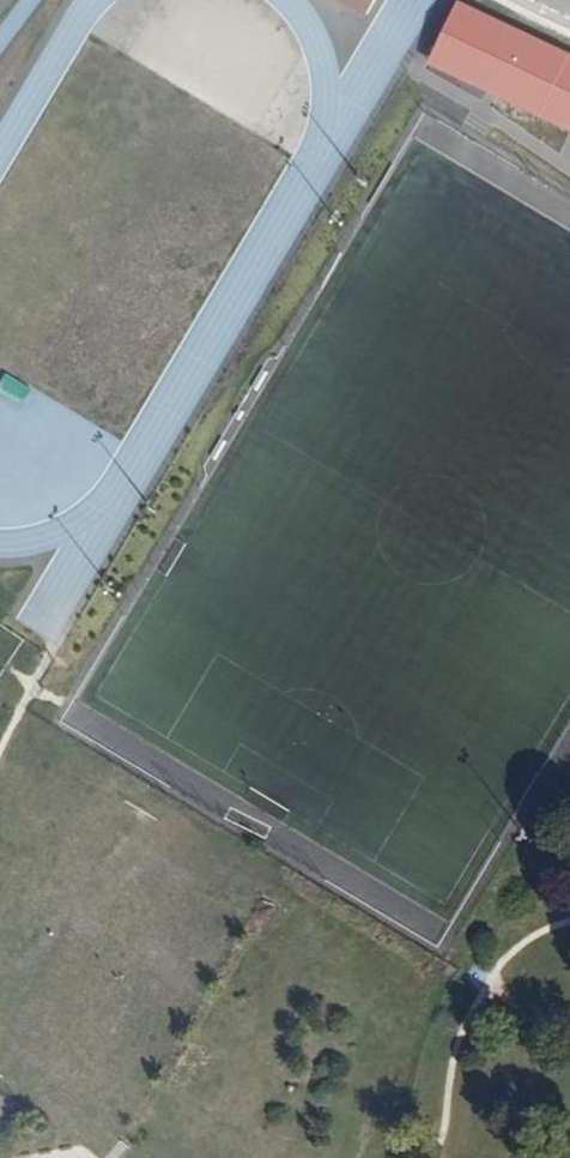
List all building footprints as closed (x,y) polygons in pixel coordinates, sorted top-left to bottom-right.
[(367,18),(378,0),(336,0),(367,18)] [(458,2),(427,64),(569,132),(569,55),(458,2)] [(23,403),(30,388),(6,377),(0,390),(0,394),(23,403)]
